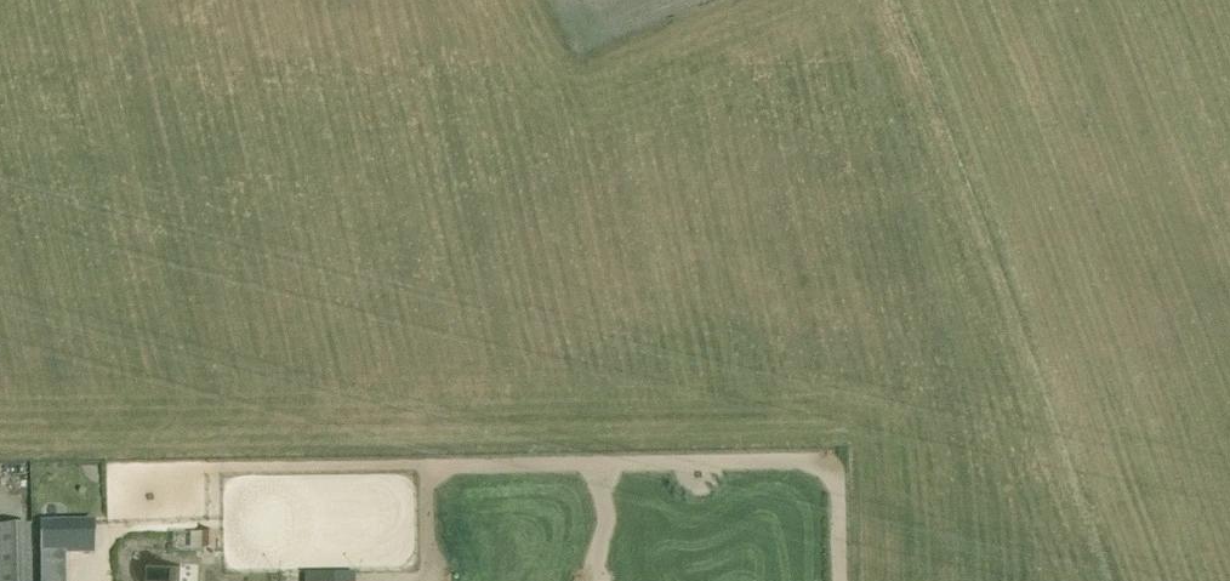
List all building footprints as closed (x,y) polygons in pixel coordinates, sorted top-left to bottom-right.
[(42,555),(61,555),(66,555),(93,554),(93,525),(42,526),(42,555)] [(29,530),(0,531),(0,580),(29,580),(29,530)] [(61,567),(43,567),(43,580),(61,580),(61,567)]
